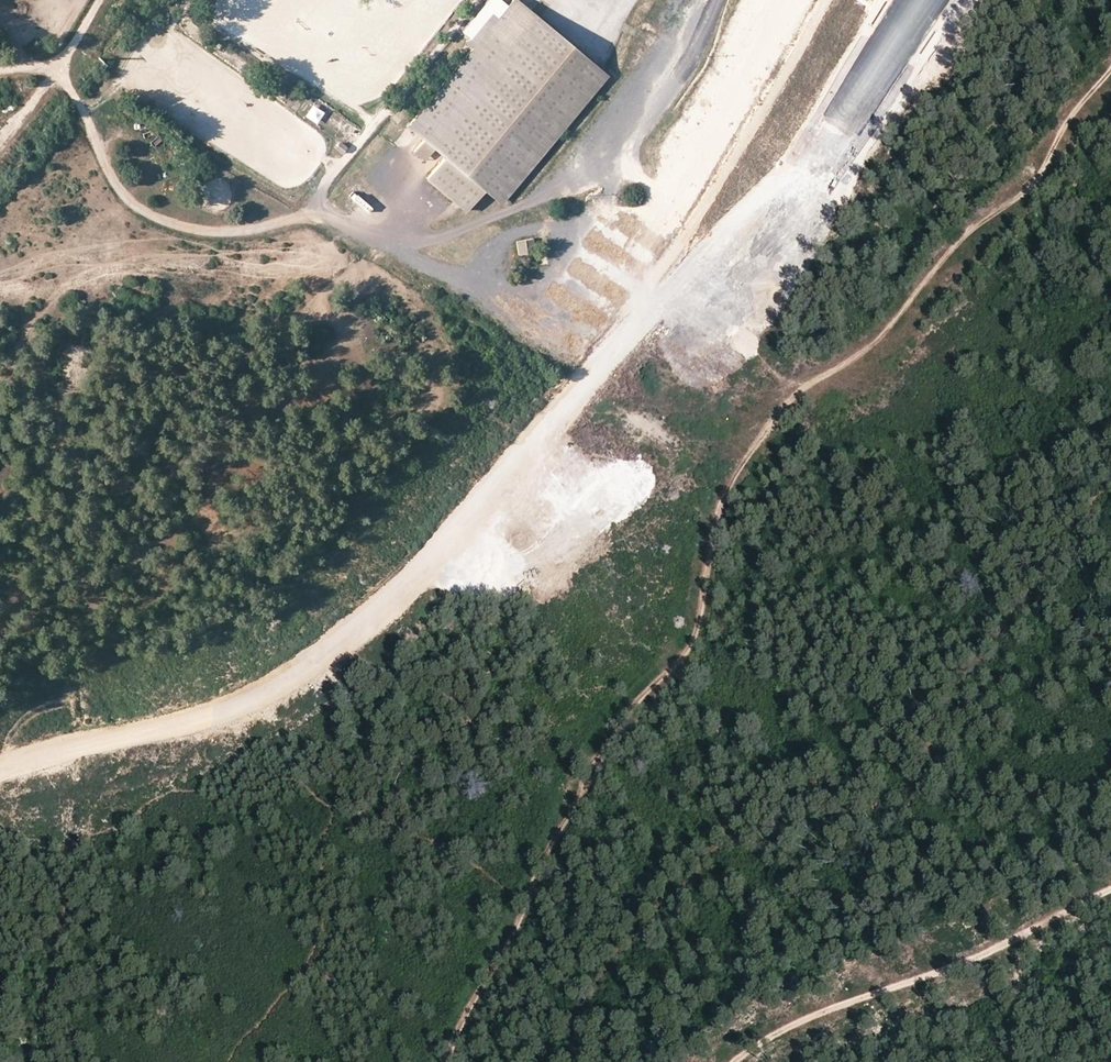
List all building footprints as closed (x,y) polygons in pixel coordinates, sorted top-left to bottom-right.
[(407,124),(424,137),(430,142),(535,15),(516,0),(510,0),(473,45),(407,124)] [(473,45),(510,0),(502,0),(468,41),(473,45)] [(498,199),(603,72),(535,15),(430,142),(424,137),(413,150),(424,159),(434,146),(445,155),(426,178),(465,210),(483,187),(498,199)] [(239,55),(229,48),(224,56),(234,63),(239,55)] [(610,109),(625,88),(619,84),(604,105),(610,109)] [(310,104),(303,117),(315,123),(323,111),(310,104)] [(339,140),(334,148),(344,155),(349,146),(339,140)] [(535,250),(533,237),(516,239),(518,253),(535,250)]
